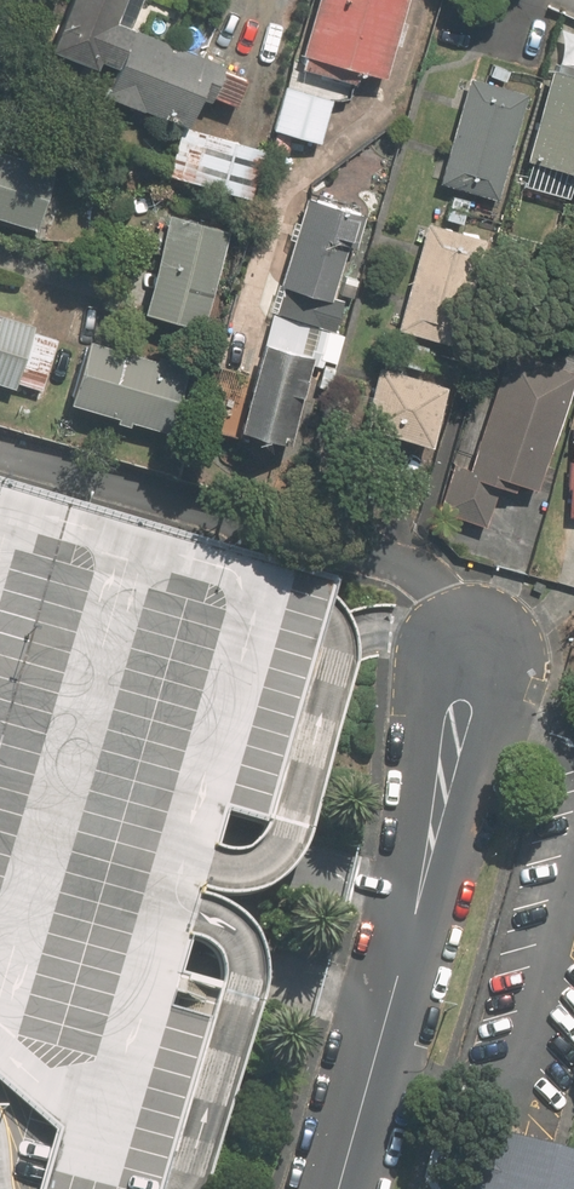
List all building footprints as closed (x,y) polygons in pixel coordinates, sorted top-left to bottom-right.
[(134,22),(142,0),(74,0),(57,45),(117,68),(108,90),(191,121),(202,91),(242,107),(257,68),(134,22)] [(305,50),(390,75),(412,0),(320,0),(305,50)] [(558,61),(533,151),(573,163),(573,66),(558,61)] [(534,90),(474,72),(443,177),(503,194),(534,90)] [(336,96),(290,83),(277,127),(322,141),(336,96)] [(244,191),(256,142),(184,124),(172,173),(244,191)] [(43,222),(62,162),(0,142),(0,208),(43,222)] [(280,313),(331,327),(335,312),(345,315),(350,297),(337,293),(350,246),(361,249),(372,208),(314,192),(280,313)] [(210,323),(233,224),(172,210),(149,309),(210,323)] [(491,237),(431,220),(401,326),(461,342),(491,237)] [(20,378),(45,386),(60,336),(36,328),(38,319),(0,307),(0,377),(19,383),(20,378)] [(331,327),(280,313),(243,423),(292,437),(314,363),(338,370),(349,332),(331,327)] [(72,394),(122,411),(121,416),(136,421),(137,416),(171,428),(195,358),(163,347),(161,353),(94,330),(72,394)] [(573,388),(573,366),(513,345),(472,465),(461,462),(446,507),(489,522),(504,479),(518,484),(521,474),(542,481),(573,388)] [(451,380),(385,364),(371,421),(437,437),(451,380)] [(65,1124),(47,1188),(168,1188),(229,984),(183,972),(195,933),(200,916),(209,888),(214,872),(223,844),(233,808),(277,819),(329,630),(333,614),(338,596),(343,575),(0,478),(0,1070),(65,1124)] [(486,1124),(469,1188),(573,1188),(573,1147),(486,1124)]
